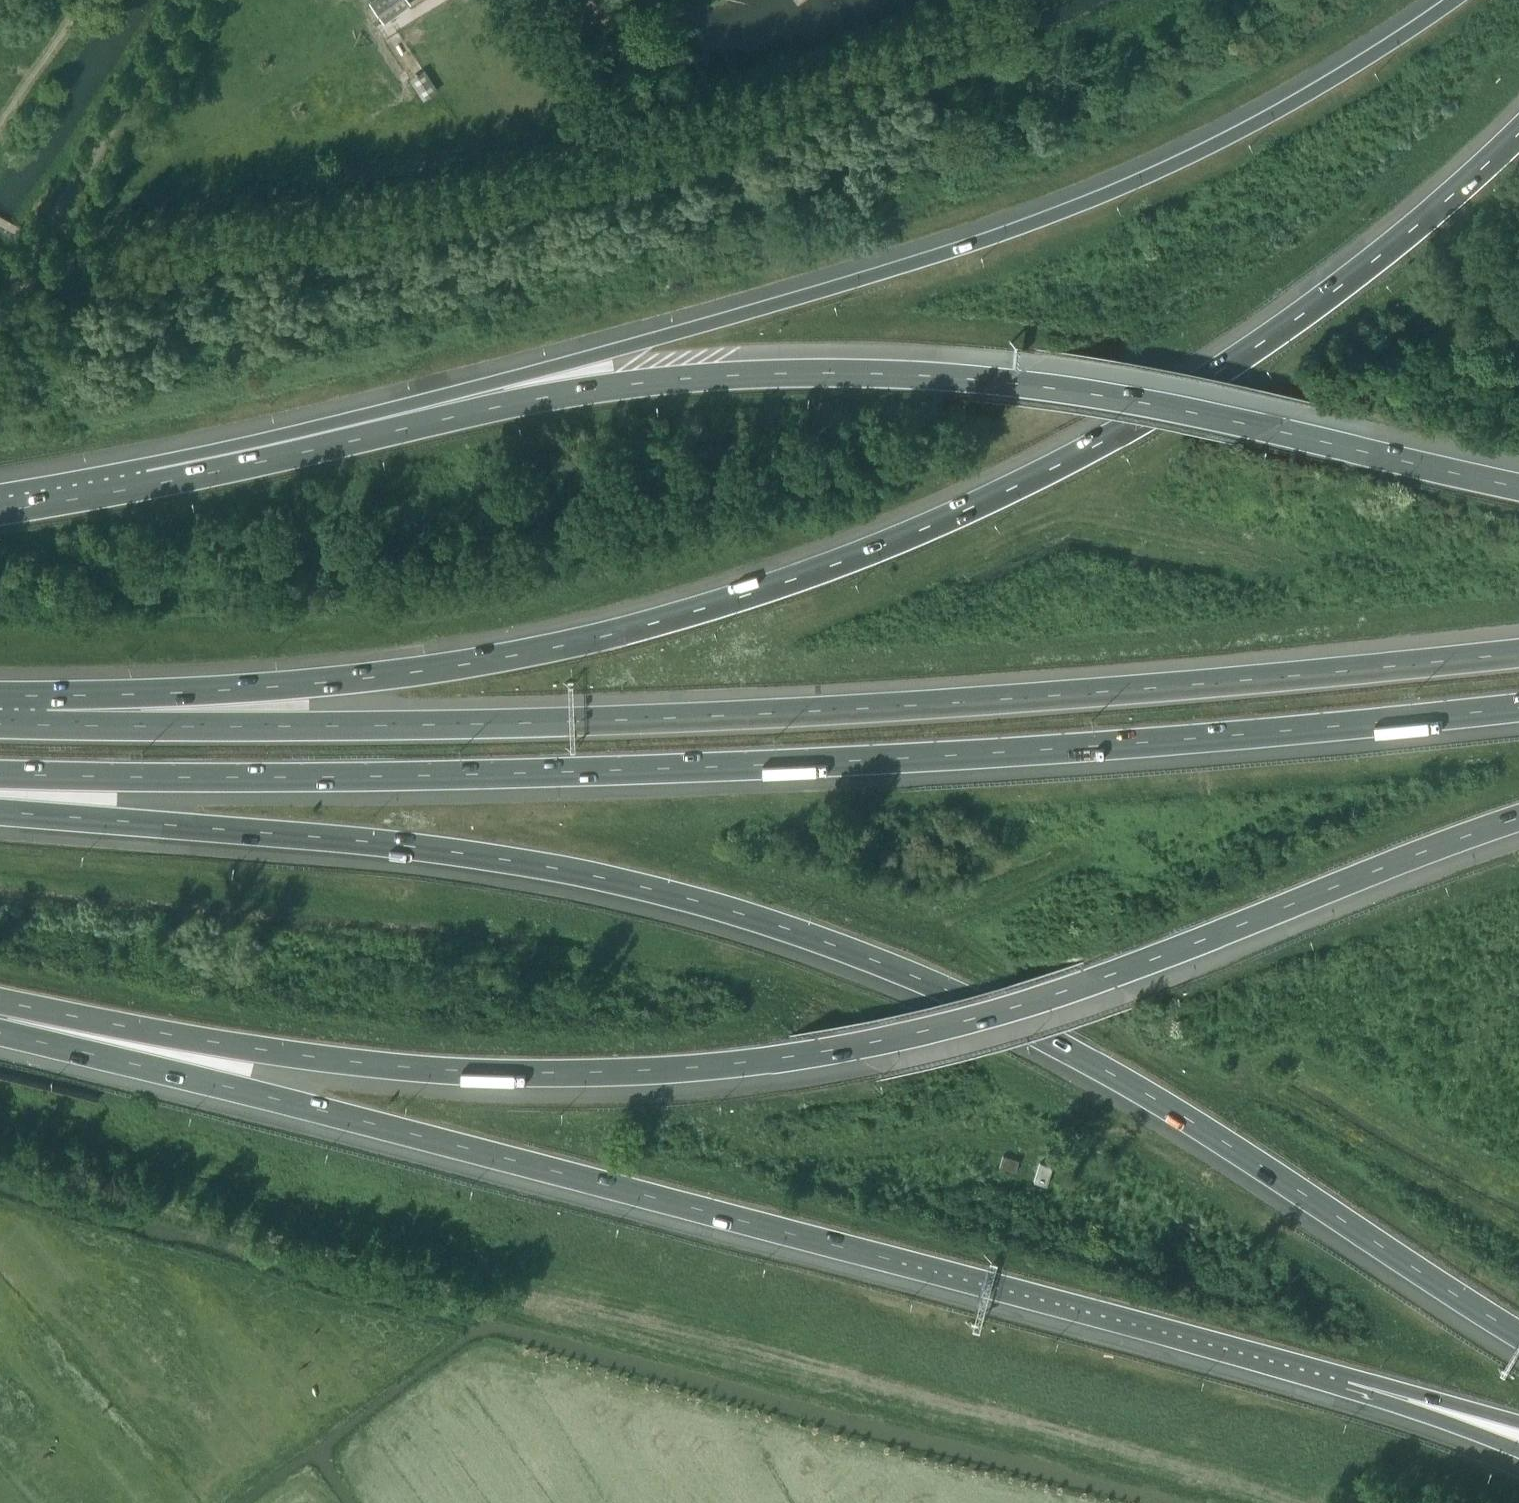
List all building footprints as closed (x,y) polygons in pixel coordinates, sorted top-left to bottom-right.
[(372,4),(384,20),(407,4),(404,0),(377,0),(372,4)] [(426,74),(419,78),(412,83),(423,100),(437,91),(426,74)] [(999,1166),(1009,1170),(1015,1172),(1019,1160),(1003,1155),(999,1166)] [(1034,1182),(1046,1185),(1052,1166),(1040,1162),(1034,1182)]
